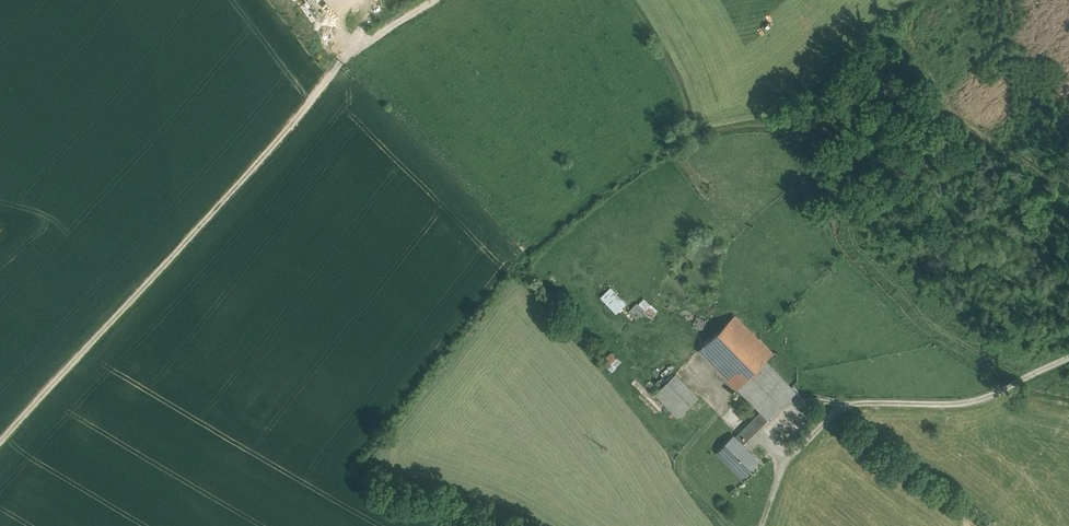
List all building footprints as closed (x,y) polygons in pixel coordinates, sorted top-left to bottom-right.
[(626,303),(610,288),(601,297),(616,313),(626,303)] [(644,296),(629,311),(637,318),(651,304),(644,296)] [(766,361),(728,322),(699,350),(737,389),(738,389),(766,361)] [(612,353),(604,361),(608,365),(617,358),(612,353)] [(796,392),(766,361),(738,389),(760,412),(768,420),(796,392)] [(699,396),(676,373),(655,393),(678,417),(699,396)] [(760,412),(735,437),(742,445),(768,420),(760,412)] [(735,437),(734,436),(718,452),(743,477),(758,461),(742,445),(735,437)]
